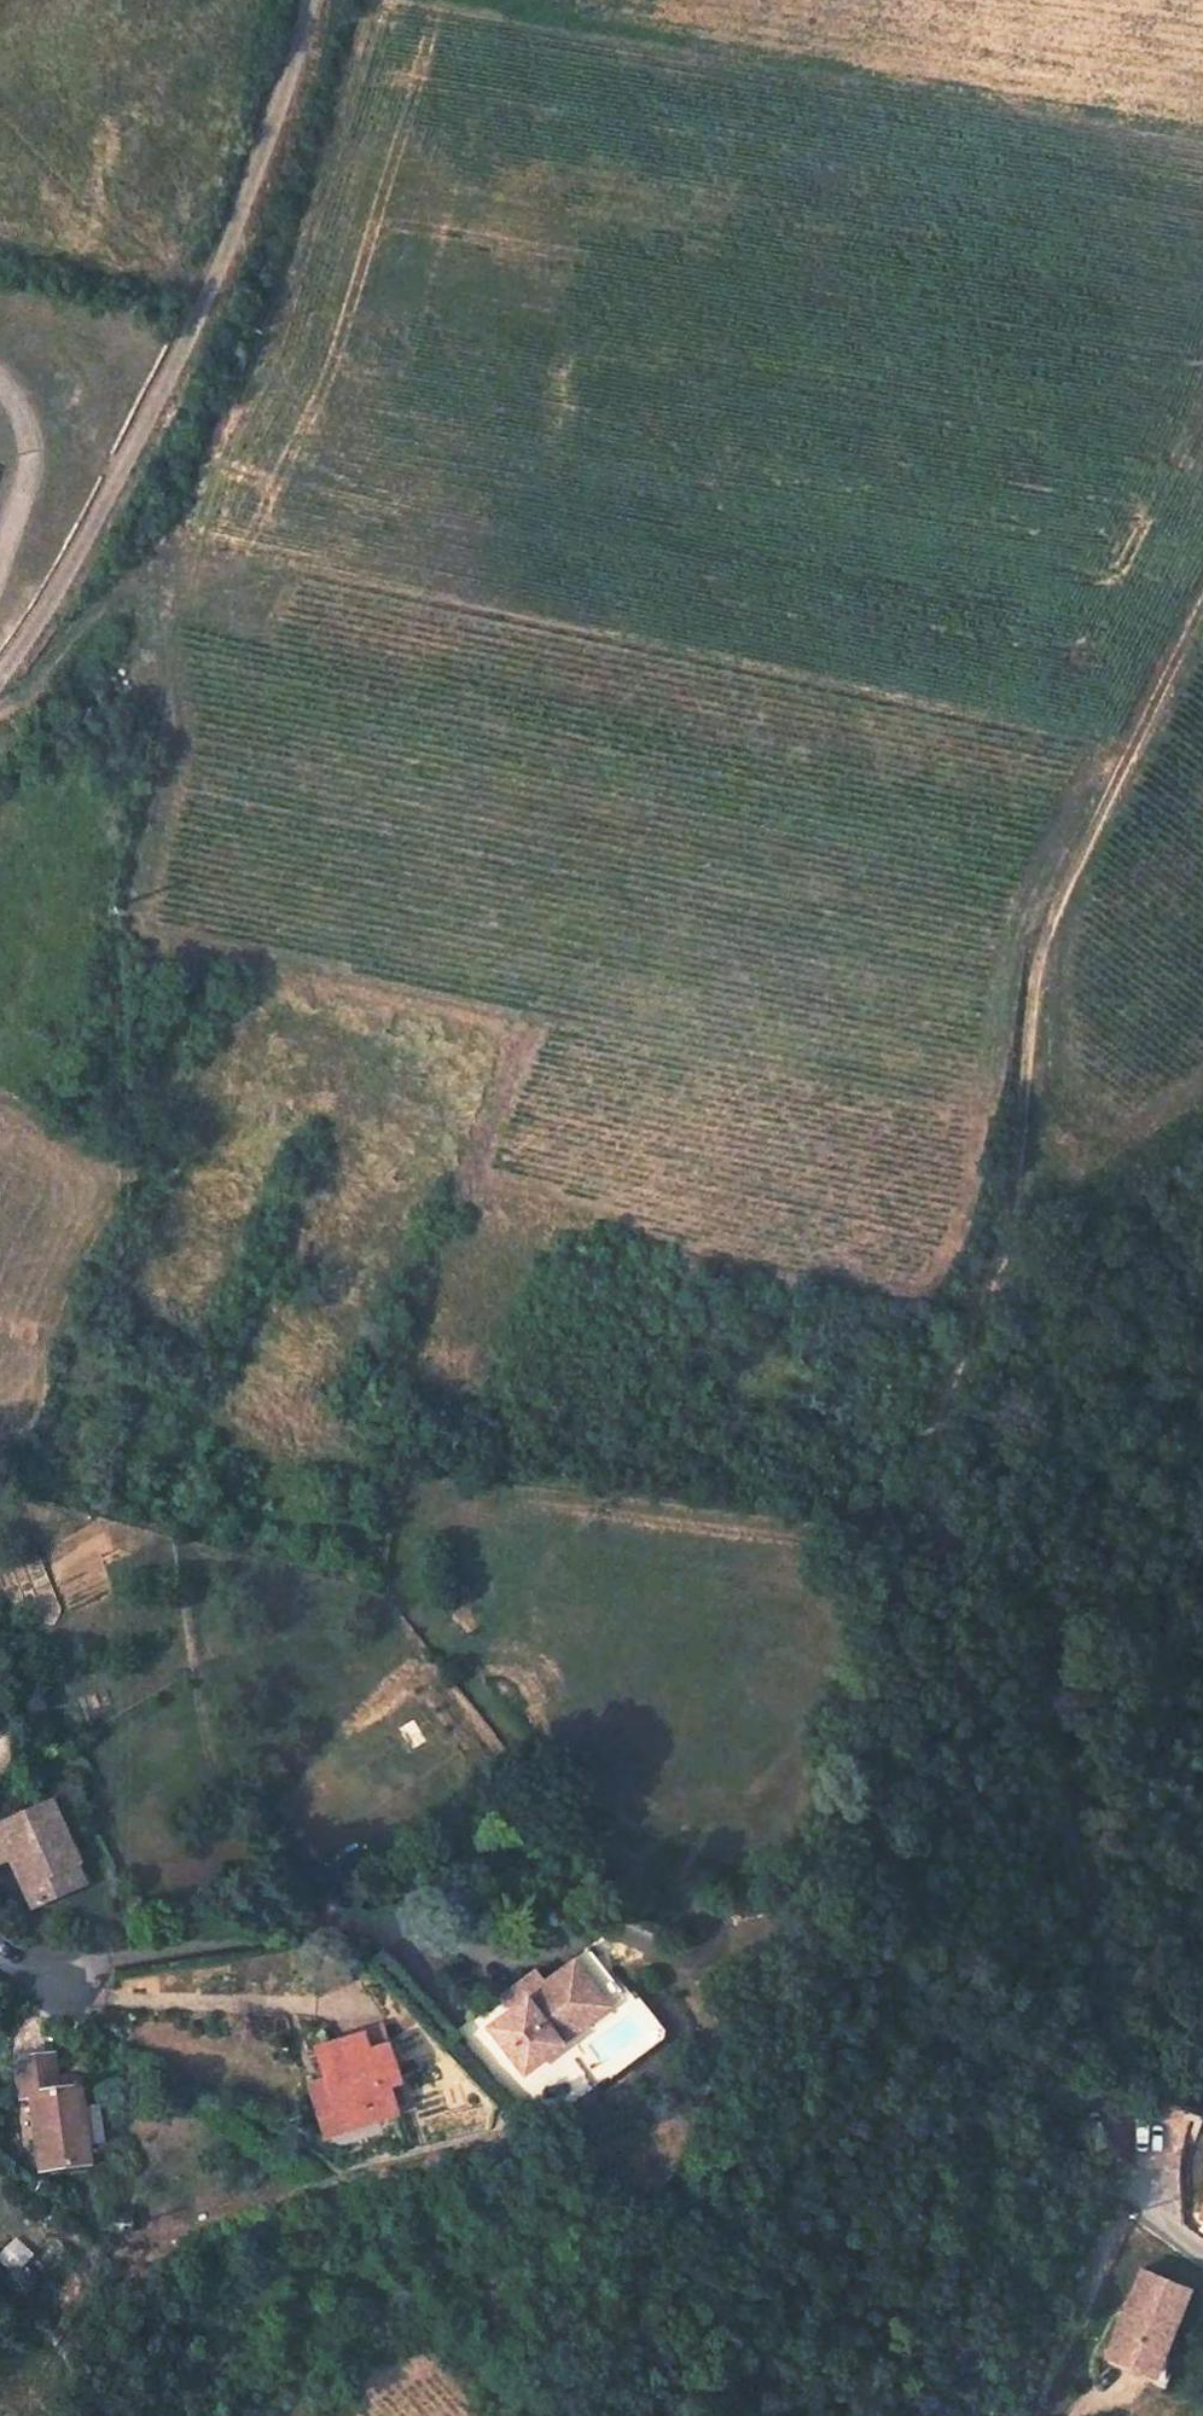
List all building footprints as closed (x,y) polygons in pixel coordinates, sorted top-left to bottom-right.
[(696,1262),(677,1254),(670,1269),(689,1278),(696,1262)] [(712,1269),(696,1262),(689,1278),(705,1285),(712,1269)] [(30,1635),(16,1641),(22,1656),(36,1650),(30,1635)] [(531,1692),(520,1678),(506,1688),(517,1703),(531,1692)] [(0,1827),(0,1865),(11,1861),(19,1857),(28,1875),(19,1879),(32,1909),(73,1892),(65,1872),(76,1867),(49,1806),(0,1827)] [(19,1857),(11,1861),(19,1879),(28,1875),(19,1857)] [(76,1867),(65,1872),(73,1892),(85,1887),(76,1867)] [(532,1969),(477,2012),(521,2069),(562,2038),(589,2017),(588,2014),(602,2003),(570,1962),(556,1973),(554,1970),(541,1980),(532,1969)] [(380,2026),(374,2031),(378,2048),(397,2042),(380,2026)] [(374,2031),(326,2044),(337,2078),(346,2110),(359,2105),(364,2123),(406,2110),(397,2080),(407,2077),(397,2042),(378,2048),(374,2031)] [(562,2038),(521,2069),(528,2078),(569,2047),(562,2038)] [(52,2056),(15,2060),(19,2099),(31,2097),(40,2170),(87,2164),(85,2147),(80,2108),(78,2090),(57,2093),(56,2090),(54,2079),(52,2056)] [(73,2076),(54,2079),(56,2090),(74,2088),(73,2076)] [(337,2078),(321,2082),(335,2131),(350,2127),(346,2110),(337,2078)] [(98,2105),(80,2108),(85,2147),(103,2144),(98,2105)] [(359,2105),(346,2110),(350,2127),(364,2123),(359,2105)] [(0,2256),(0,2260),(16,2275),(34,2256),(16,2239),(0,2256)] [(1187,2290),(1142,2271),(1107,2356),(1111,2357),(1153,2375),(1161,2354),(1187,2290)] [(1153,2375),(1111,2357),(1108,2365),(1164,2388),(1176,2359),(1161,2354),(1153,2375)]
